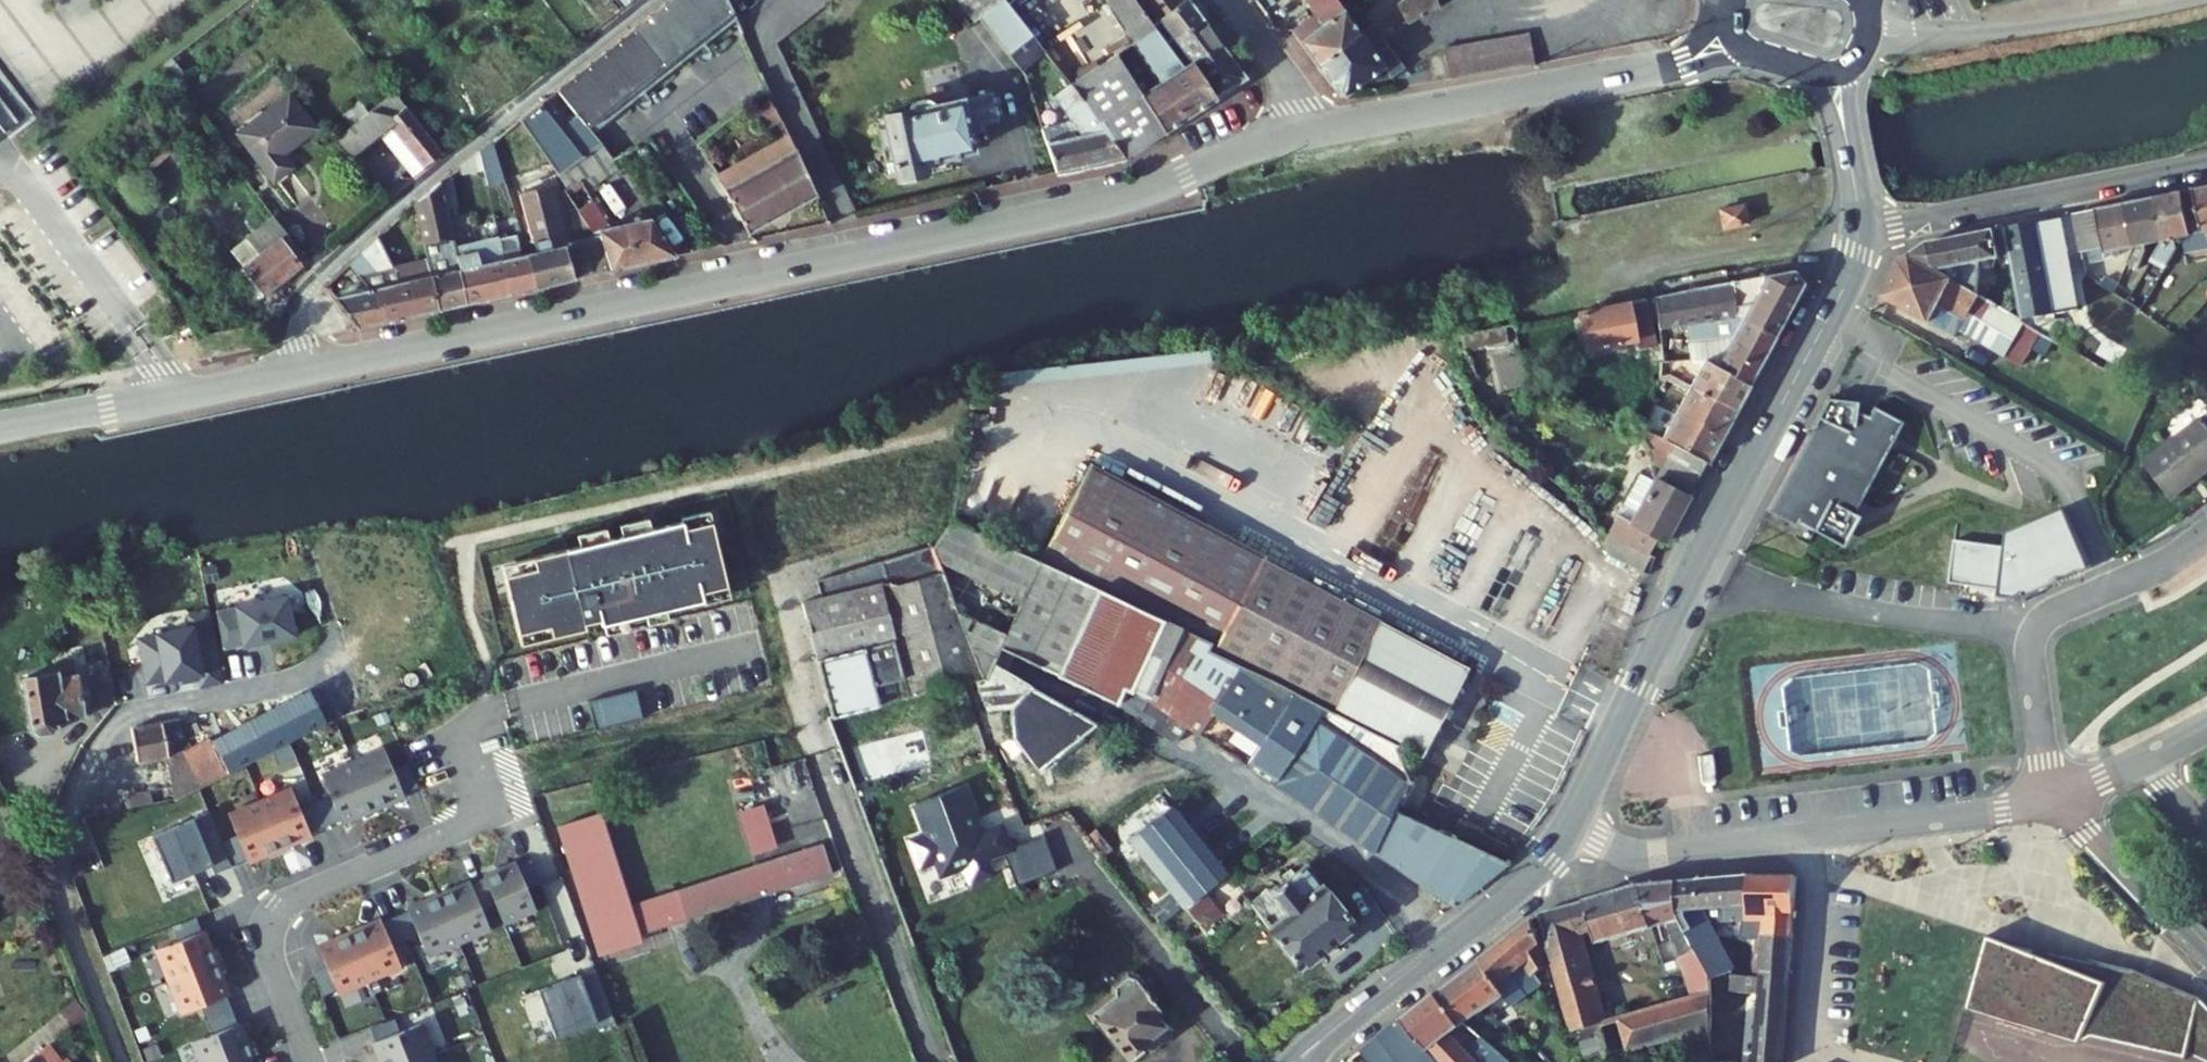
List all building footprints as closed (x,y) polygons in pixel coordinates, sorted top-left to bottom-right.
[(732,10),(728,0),(669,0),(520,118),(559,175),(600,144),(587,126),(732,10)] [(971,23),(979,17),(1000,0),(953,0),(971,23)] [(1045,52),(1006,0),(1000,0),(979,17),(1022,69),(1045,52)] [(1133,43),(1156,28),(1147,17),(1161,8),(1165,14),(1184,0),(1106,0),(1133,43)] [(1189,0),(1184,0),(1165,14),(1161,8),(1147,17),(1156,28),(1167,44),(1203,19),(1189,0)] [(1291,31),(1315,65),(1360,32),(1338,0),(1304,0),(1317,15),(1291,31)] [(1246,78),(1203,19),(1167,44),(1184,68),(1193,63),(1216,98),(1246,78)] [(1315,65),(1344,98),(1385,68),(1391,76),(1405,69),(1373,25),(1360,32),(1315,65)] [(1159,83),(1142,94),(1166,131),(1216,98),(1193,63),(1184,68),(1167,44),(1156,28),(1133,43),(1159,83)] [(1529,33),(1442,48),(1450,78),(1534,63),(1529,33)] [(1142,94),(1116,54),(1070,84),(1124,158),(1166,131),(1142,94)] [(185,75),(171,58),(160,67),(173,84),(185,75)] [(1042,128),(1056,172),(1124,158),(1070,84),(1054,96),(1071,119),(1042,128)] [(443,152),(395,92),(369,112),(352,127),(335,140),(349,159),(381,134),(414,177),(421,171),(424,167),(443,152)] [(281,154),(315,129),(290,94),(237,133),(273,180),(291,167),(281,154)] [(974,148),(970,132),(969,124),(981,122),(995,119),(990,94),(936,106),(936,103),(929,99),(914,102),(910,109),(910,111),(885,116),(886,117),(879,118),(880,124),(885,147),(892,145),(899,178),(927,172),(925,162),(971,152),(974,148)] [(360,100),(342,115),(352,127),(369,112),(360,100)] [(102,182),(114,197),(156,166),(162,174),(192,152),(167,119),(148,134),(155,144),(102,182)] [(983,129),(981,122),(969,124),(970,132),(983,129)] [(725,190),(796,150),(789,135),(716,174),(725,190)] [(488,186),(505,180),(493,141),(480,152),(488,186)] [(586,189),(618,168),(612,160),(600,144),(559,175),(568,188),(564,190),(578,210),(593,201),(586,189)] [(725,190),(748,233),(817,195),(796,150),(725,190)] [(536,287),(594,274),(583,239),(566,243),(545,167),(516,175),(538,252),(528,255),(536,287)] [(453,236),(441,182),(415,203),(428,261),(439,309),(467,303),(456,248),(455,246),(453,236)] [(2183,194),(2192,236),(2183,238),(2187,253),(2206,249),(2206,188),(2194,190),(2194,192),(2183,194)] [(2183,193),(2154,198),(2164,241),(2154,257),(2167,265),(2177,248),(2175,239),(2183,238),(2192,236),(2183,194),(2183,193)] [(2154,198),(2126,204),(2134,247),(2128,263),(2140,269),(2147,251),(2145,245),(2164,241),(2154,198)] [(612,270),(676,256),(652,218),(609,228),(593,201),(578,210),(593,232),(599,232),(601,235),(612,270)] [(1744,204),(1720,209),(1724,228),(1748,222),(1744,204)] [(2097,210),(2074,214),(2082,251),(2088,250),(2091,263),(2114,257),(2113,251),(2134,247),(2126,204),(2097,210)] [(265,294),(308,261),(274,217),(231,250),(243,266),(265,294)] [(2062,217),(2004,228),(2010,256),(2022,319),(2042,331),(2053,338),(2056,313),(2079,309),(2062,217)] [(1929,243),(1912,254),(1978,293),(1982,262),(1988,269),(1996,267),(1999,258),(2010,256),(2004,228),(1929,243)] [(499,238),(499,235),(476,241),(481,264),(481,265),(488,298),(512,293),(499,238)] [(512,293),(536,287),(528,255),(522,256),(517,235),(499,238),(512,293)] [(612,270),(601,235),(583,239),(594,274),(612,270)] [(393,319),(439,309),(428,261),(395,268),(378,236),(350,262),(371,290),(393,319)] [(488,298),(481,265),(481,264),(476,241),(455,246),(456,248),(467,303),(488,298)] [(1901,262),(1882,296),(1957,337),(1961,330),(2022,365),(2042,331),(2022,319),(1978,293),(1912,254),(1901,262)] [(251,305),(265,294),(243,266),(228,277),(251,305)] [(1733,281),(1656,297),(1659,319),(1660,328),(1686,323),(1737,315),(1774,336),(1804,282),(1794,269),(1784,271),(1733,281)] [(2119,285),(2106,276),(2102,284),(2115,293),(2119,285)] [(336,298),(358,327),(393,319),(371,290),(336,298)] [(2144,303),(2132,295),(2128,301),(2140,310),(2144,303)] [(1656,297),(1647,299),(1651,320),(1659,319),(1656,297)] [(1647,299),(1578,312),(1586,349),(1635,339),(1638,350),(1656,345),(1651,320),(1647,299)] [(1705,358),(1749,383),(1774,336),(1737,315),(1686,323),(1688,342),(1690,359),(1705,358)] [(1509,341),(1505,326),(1461,334),(1465,350),(1509,341)] [(2199,336),(2189,326),(2182,333),(2192,343),(2199,336)] [(1749,383),(1705,358),(1690,386),(1733,411),(1749,383)] [(1733,411),(1690,386),(1662,437),(1663,438),(1674,443),(1707,461),(1733,411)] [(1829,398),(1769,510),(1797,525),(1800,521),(1815,529),(1815,530),(1844,545),(1860,515),(1855,512),(1903,421),(1874,406),(1869,415),(1857,411),(1858,401),(1829,398)] [(2143,461),(2171,499),(2206,472),(2206,413),(2143,461)] [(1662,467),(1674,443),(1663,438),(1654,455),(1662,467)] [(1665,540),(1707,461),(1674,443),(1662,467),(1654,481),(1640,473),(1623,504),(1638,512),(1632,523),(1659,537),(1665,540)] [(1091,462),(1040,560),(1162,619),(1211,641),(1207,648),(1277,681),(1323,706),(1392,741),(1407,776),(1468,667),(1263,559),(1265,554),(1091,462)] [(733,595),(709,503),(503,556),(521,638),(733,595)] [(2004,546),(1955,539),(1949,581),(1998,589),(1998,592),(2027,592),(2087,566),(2064,508),(2006,531),(2004,546)] [(1651,554),(1659,537),(1632,523),(1618,516),(1609,533),(1651,554)] [(1130,690),(1162,619),(1040,560),(965,525),(953,521),(933,547),(939,561),(954,605),(955,604),(984,677),(986,679),(993,663),(993,662),(1000,647),(1117,703),(1138,718),(1175,743),(1186,725),(1147,699),(1130,690)] [(933,547),(932,545),(817,580),(821,597),(802,602),(831,716),(878,704),(976,680),(984,677),(955,604),(954,605),(939,561),(933,547)] [(1272,782),(1323,706),(1277,681),(1207,648),(1211,641),(1162,619),(1130,690),(1147,699),(1186,725),(1272,782)] [(57,673),(23,679),(32,730),(38,735),(52,732),(56,727),(57,721),(84,716),(75,663),(56,667),(57,673)] [(1098,723),(993,663),(986,679),(984,677),(976,680),(986,710),(1012,707),(1010,718),(1012,737),(1037,771),(1098,723)] [(309,693),(171,765),(177,798),(325,725),(309,693)] [(1323,706),(1272,782),(1454,904),(1506,862),(1507,861),(1416,819),(1393,808),(1407,776),(1392,741),(1323,706)] [(163,723),(133,728),(139,762),(169,757),(163,723)] [(386,748),(322,775),(331,796),(341,820),(343,823),(405,797),(404,793),(394,770),(386,748)] [(409,763),(394,770),(404,793),(419,787),(409,763)] [(910,840),(919,866),(935,860),(940,875),(964,866),(969,881),(990,874),(984,859),(1002,853),(1008,850),(1008,849),(1000,827),(975,835),(970,821),(975,819),(963,786),(914,803),(925,835),(910,840)] [(292,788),(229,814),(238,835),(248,859),(249,862),(312,836),(311,833),(301,809),(292,788)] [(132,794),(135,807),(153,803),(150,790),(132,794)] [(331,796),(301,809),(311,833),(341,820),(331,796)] [(749,855),(776,847),(764,802),(737,810),(749,855)] [(1173,805),(1128,839),(1181,907),(1227,872),(1173,805)] [(600,817),(556,830),(596,948),(679,921),(727,906),(778,890),(832,873),(821,845),(630,906),(600,817)] [(248,859),(238,835),(223,842),(233,865),(248,859)] [(532,859),(516,866),(526,889),(541,883),(532,859)] [(515,863),(484,876),(486,879),(496,904),(504,924),(535,911),(526,889),(516,866),(515,863)] [(1249,901),(1300,967),(1353,926),(1307,866),(1279,888),(1276,885),(1272,888),(1267,888),(1249,901)] [(1748,898),(1749,876),(1741,877),(1741,899),(1748,898)] [(1765,917),(1762,977),(1761,983),(1788,986),(1797,876),(1749,876),(1748,898),(1746,919),(1765,917)] [(1741,877),(1698,881),(1698,904),(1699,907),(1703,908),(1705,908),(1707,923),(1746,919),(1748,898),(1741,899),(1741,877)] [(486,879),(472,884),(483,909),(496,904),(486,879)] [(1698,881),(1676,882),(1677,898),(1677,917),(1678,918),(1696,950),(1709,974),(1710,977),(1710,979),(1732,970),(1733,970),(1732,967),(1720,947),(1718,944),(1707,923),(1705,908),(1703,908),(1699,907),(1698,904),(1698,881)] [(471,882),(408,908),(410,911),(419,934),(429,956),(491,929),(483,909),(472,884),(471,882)] [(1676,882),(1639,885),(1650,926),(1667,920),(1684,968),(1694,997),(1711,992),(1710,979),(1710,977),(1709,974),(1696,950),(1678,918),(1677,917),(1677,898),(1676,882)] [(1639,885),(1583,902),(1591,929),(1596,944),(1650,926),(1639,885)] [(1185,909),(1204,929),(1223,911),(1204,891),(1185,909)] [(1583,902),(1567,907),(1575,934),(1601,1024),(1609,1021),(1583,931),(1591,929),(1583,902)] [(1567,907),(1539,915),(1575,1031),(1601,1024),(1575,934),(1567,907)] [(410,911),(382,922),(392,945),(419,934),(410,911)] [(173,927),(178,941),(156,950),(181,1014),(200,1006),(224,997),(230,994),(217,963),(205,931),(202,932),(196,918),(173,927)] [(382,919),(319,946),(328,967),(338,991),(340,994),(402,967),(392,945),(382,922),(382,919)] [(1548,966),(1532,920),(1504,942),(1531,978),(1538,987),(1545,983),(1539,973),(1548,966)] [(2135,969),(1988,934),(1968,1007),(2073,1035),(2185,1058),(2200,999),(2135,969)] [(1504,942),(1435,995),(1459,1027),(1466,1023),(1503,997),(1510,1007),(1527,995),(1538,987),(1531,978),(1504,942)] [(315,973),(324,997),(338,991),(328,967),(315,973)] [(1754,1061),(1782,1061),(1788,986),(1761,983),(1762,977),(1732,975),(1731,991),(1760,993),(1754,1061)] [(1116,993),(1091,1013),(1126,1058),(1146,1043),(1144,1041),(1152,1035),(1151,1034),(1162,1025),(1154,1015),(1146,1006),(1152,1001),(1135,978),(1129,976),(1115,986),(1116,993)] [(1694,997),(1618,1019),(1627,1050),(1677,1037),(1711,1027),(1711,1024),(1711,992),(1694,997)] [(1435,995),(1401,1020),(1429,1052),(1459,1027),(1435,995)] [(224,997),(200,1006),(211,1035),(235,1025),(224,997)] [(2200,999),(2185,1058),(2194,1061),(2206,1061),(2206,1006),(2202,1001),(2200,999)] [(86,1015),(78,1000),(64,1010),(75,1023),(86,1015)] [(1152,1001),(1146,1006),(1154,1015),(1160,1010),(1152,1001)] [(1401,1020),(1349,1061),(1350,1061),(1438,1061),(1429,1052),(1401,1020)] [(211,1035),(192,1042),(200,1061),(239,1061),(251,1057),(254,1056),(241,1023),(235,1025),(211,1035)] [(381,1061),(437,1061),(422,1023),(373,1042),(381,1061)] [(1438,1061),(1513,1061),(1466,1023),(1459,1027),(1429,1052),(1438,1061)] [(1146,1043),(1152,1051),(1171,1037),(1162,1025),(1151,1034),(1152,1035),(1144,1041),(1146,1043)] [(1711,1027),(1677,1037),(1684,1060),(1710,1055),(1711,1027)] [(25,1061),(61,1061),(60,1061),(48,1045),(25,1061)]
